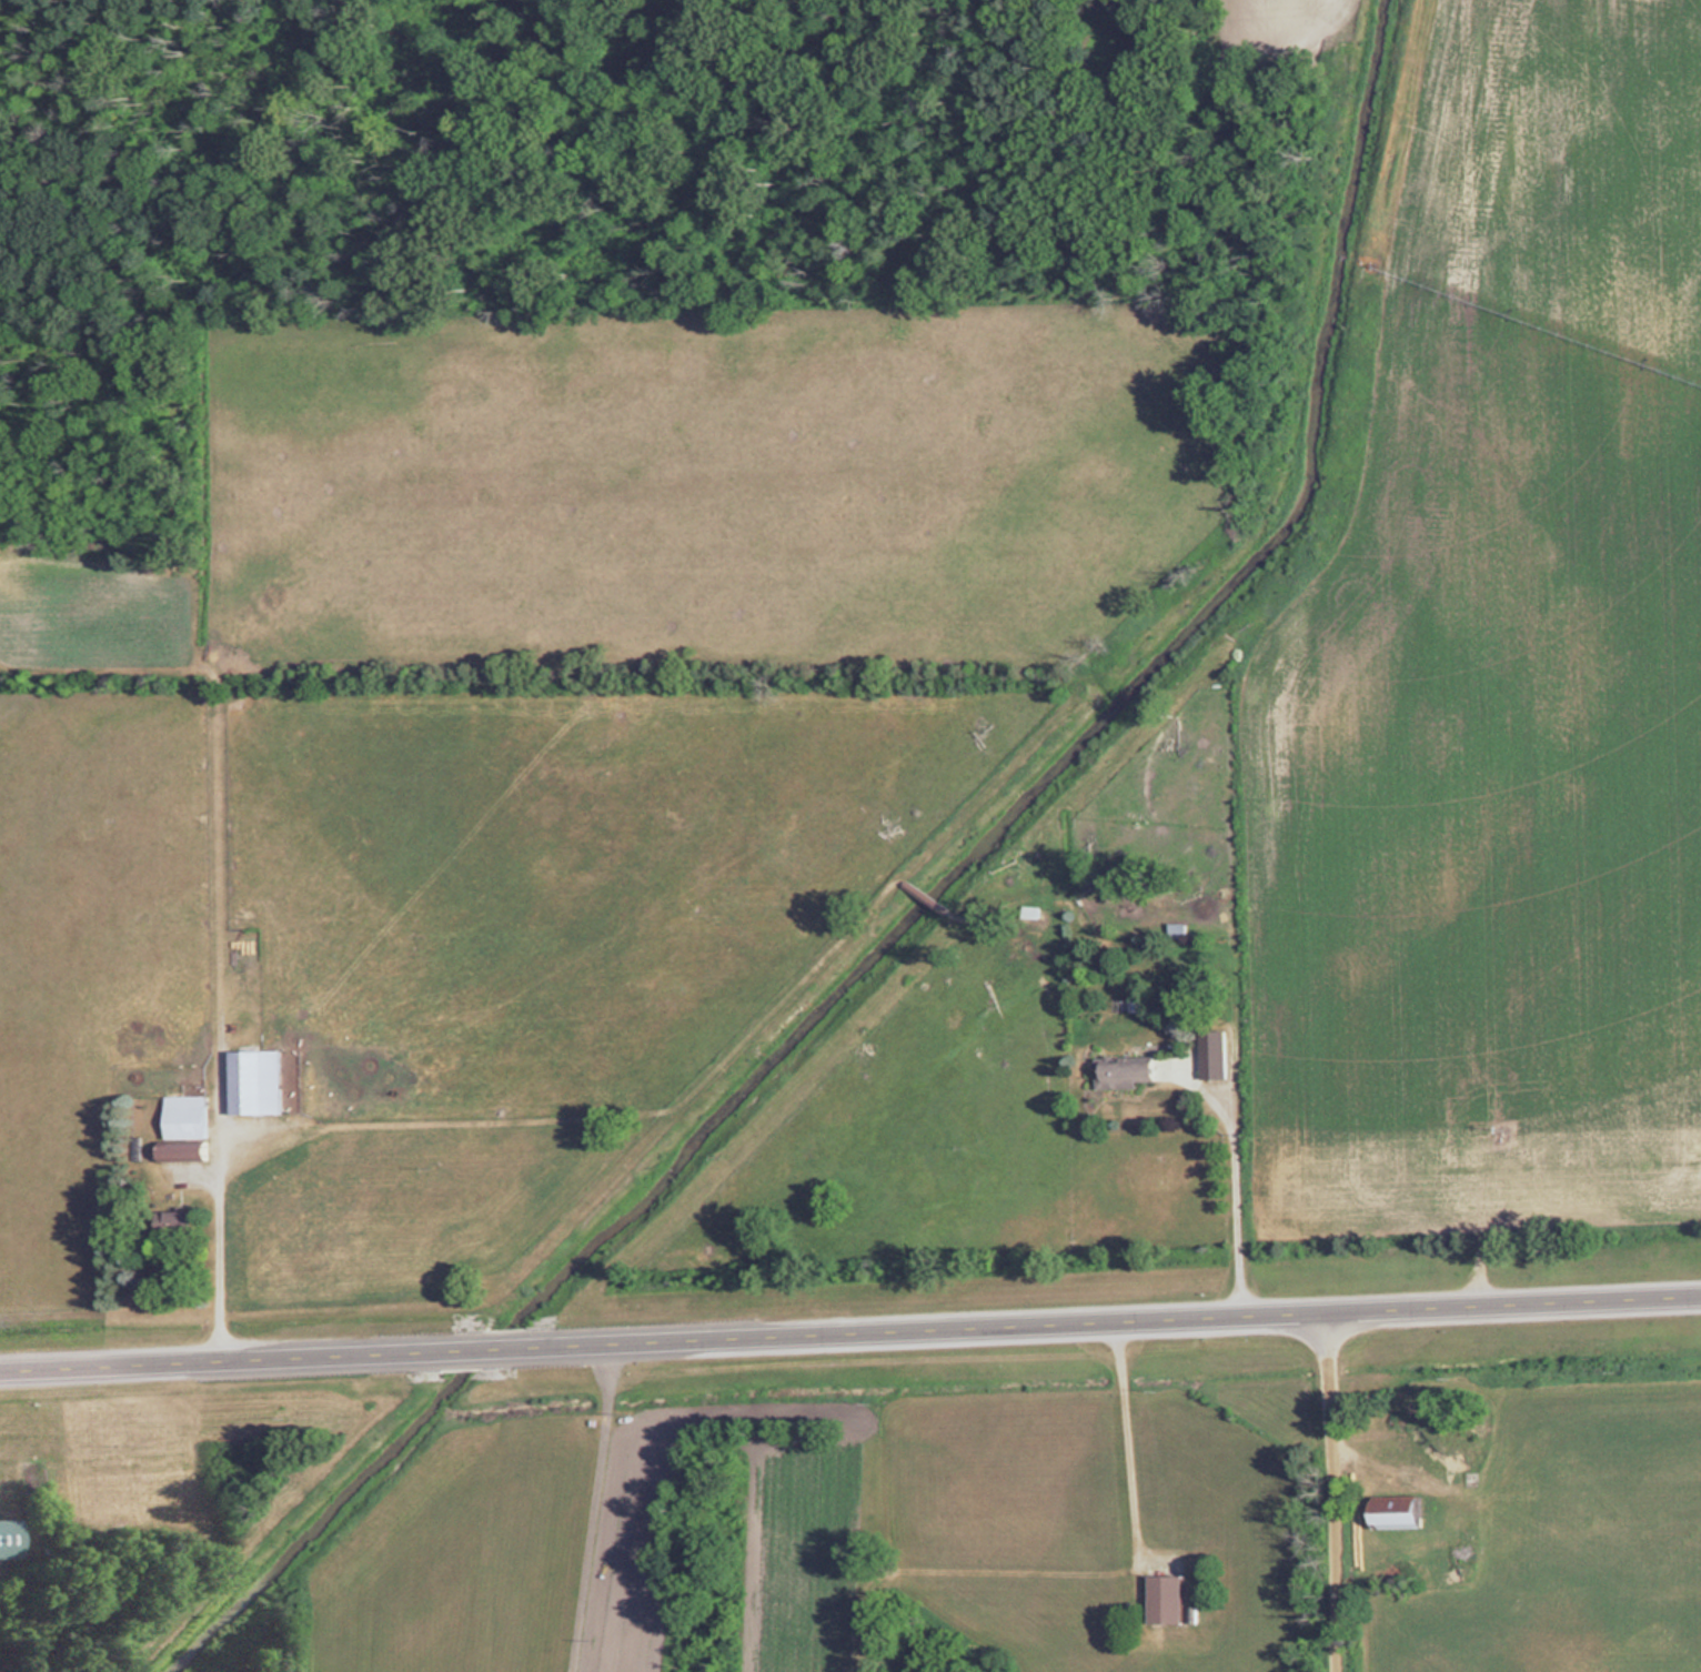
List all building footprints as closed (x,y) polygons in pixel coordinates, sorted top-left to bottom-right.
[(1169,939),(1185,939),(1185,922),(1169,922),(1169,939)] [(1200,1032),(1200,1079),(1226,1079),(1225,1031),(1200,1032)] [(232,1050),(232,1114),(282,1114),(282,1050),(232,1050)] [(1139,1089),(1139,1083),(1158,1082),(1158,1060),(1098,1061),(1098,1090),(1139,1089)] [(208,1095),(167,1095),(167,1141),(208,1141),(208,1095)] [(208,1161),(208,1143),(163,1143),(163,1161),(208,1161)] [(1376,1528),(1424,1528),(1424,1498),(1376,1498),(1376,1528)] [(1150,1624),(1184,1624),(1184,1575),(1150,1575),(1150,1624)]
